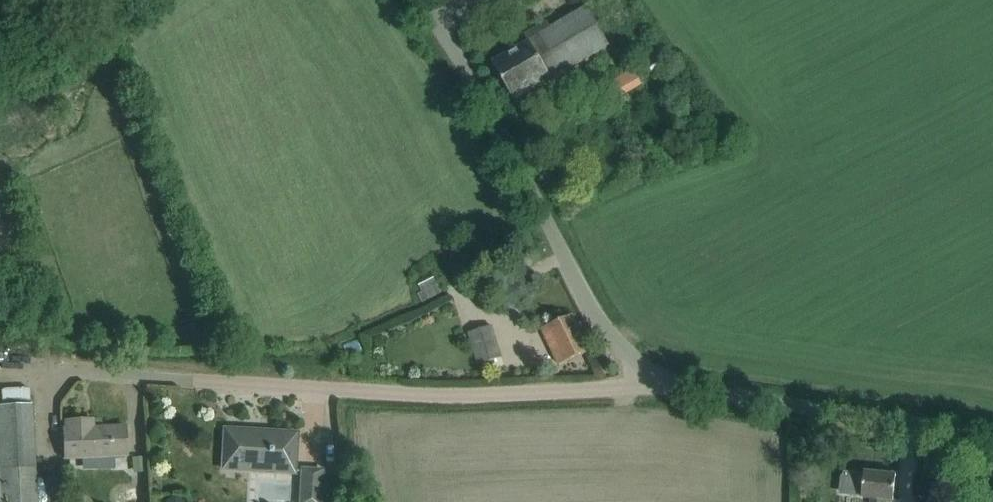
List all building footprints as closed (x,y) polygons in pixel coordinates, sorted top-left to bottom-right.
[(550,79),(609,45),(587,6),(543,32),(540,25),(524,34),(528,41),(492,62),(514,99),(549,78),(550,79)] [(643,83),(633,68),(613,81),(623,96),(643,83)] [(418,294),(422,303),(441,293),(429,272),(416,279),(422,291),(418,294)] [(560,366),(587,352),(569,316),(542,329),(560,366)] [(478,364),(501,357),(492,326),(469,334),(478,364)] [(32,404),(30,404),(29,389),(1,390),(2,406),(0,406),(0,501),(37,501),(32,404)] [(83,466),(97,465),(97,457),(127,456),(125,426),(85,428),(85,420),(65,421),(65,429),(63,429),(65,459),(82,458),(83,466)] [(222,469),(294,473),(296,433),(224,429),(222,469)] [(147,451),(147,464),(160,464),(159,450),(147,451)] [(144,457),(134,457),(134,471),(144,471),(144,457)] [(302,469),(300,501),(320,501),(321,471),(302,469)] [(840,493),(862,496),(861,497),(871,498),(871,501),(893,501),(896,475),(864,472),(843,469),(840,493)]
